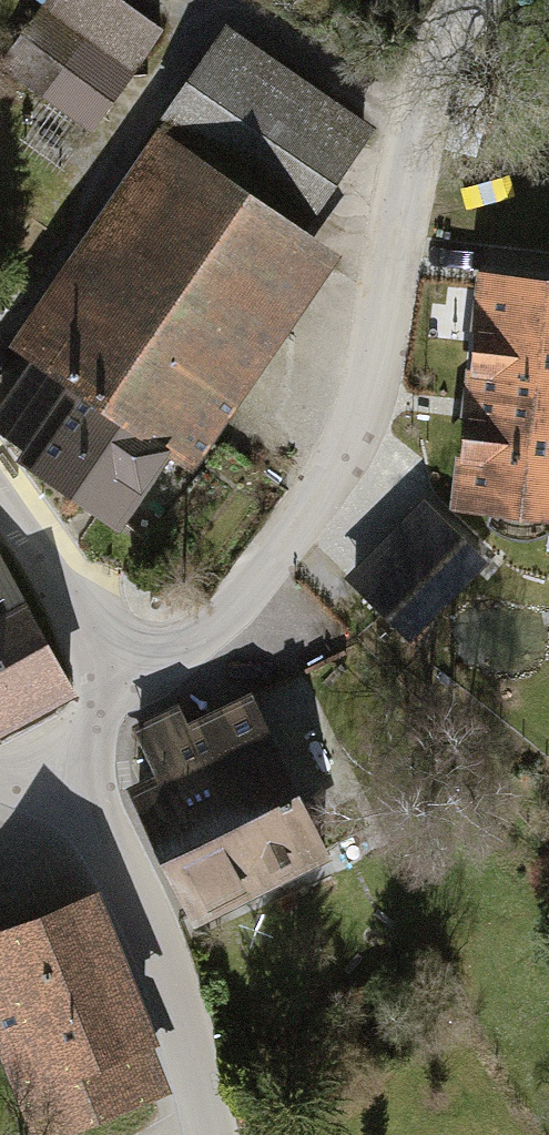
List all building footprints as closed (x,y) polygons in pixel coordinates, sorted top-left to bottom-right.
[(121,0),(50,0),(41,12),(136,77),(167,31),(121,0)] [(381,136),(225,29),(161,122),(314,223),(381,136)] [(158,134),(9,356),(31,377),(0,425),(0,429),(17,439),(2,461),(120,549),(168,468),(192,480),(343,260),(158,134)] [(476,281),(448,524),(548,536),(548,290),(476,281)] [(0,555),(0,672),(32,729),(82,699),(4,553),(0,555)] [(32,729),(0,672),(0,746),(32,729)] [(265,909),(333,879),(278,759),(307,746),(279,685),(183,729),(265,909)] [(176,713),(133,732),(156,785),(125,798),(189,948),(265,909),(183,729),(176,713)] [(0,943),(0,1081),(18,1134),(141,1134),(163,1127),(153,1101),(169,1094),(96,902),(0,943)]
